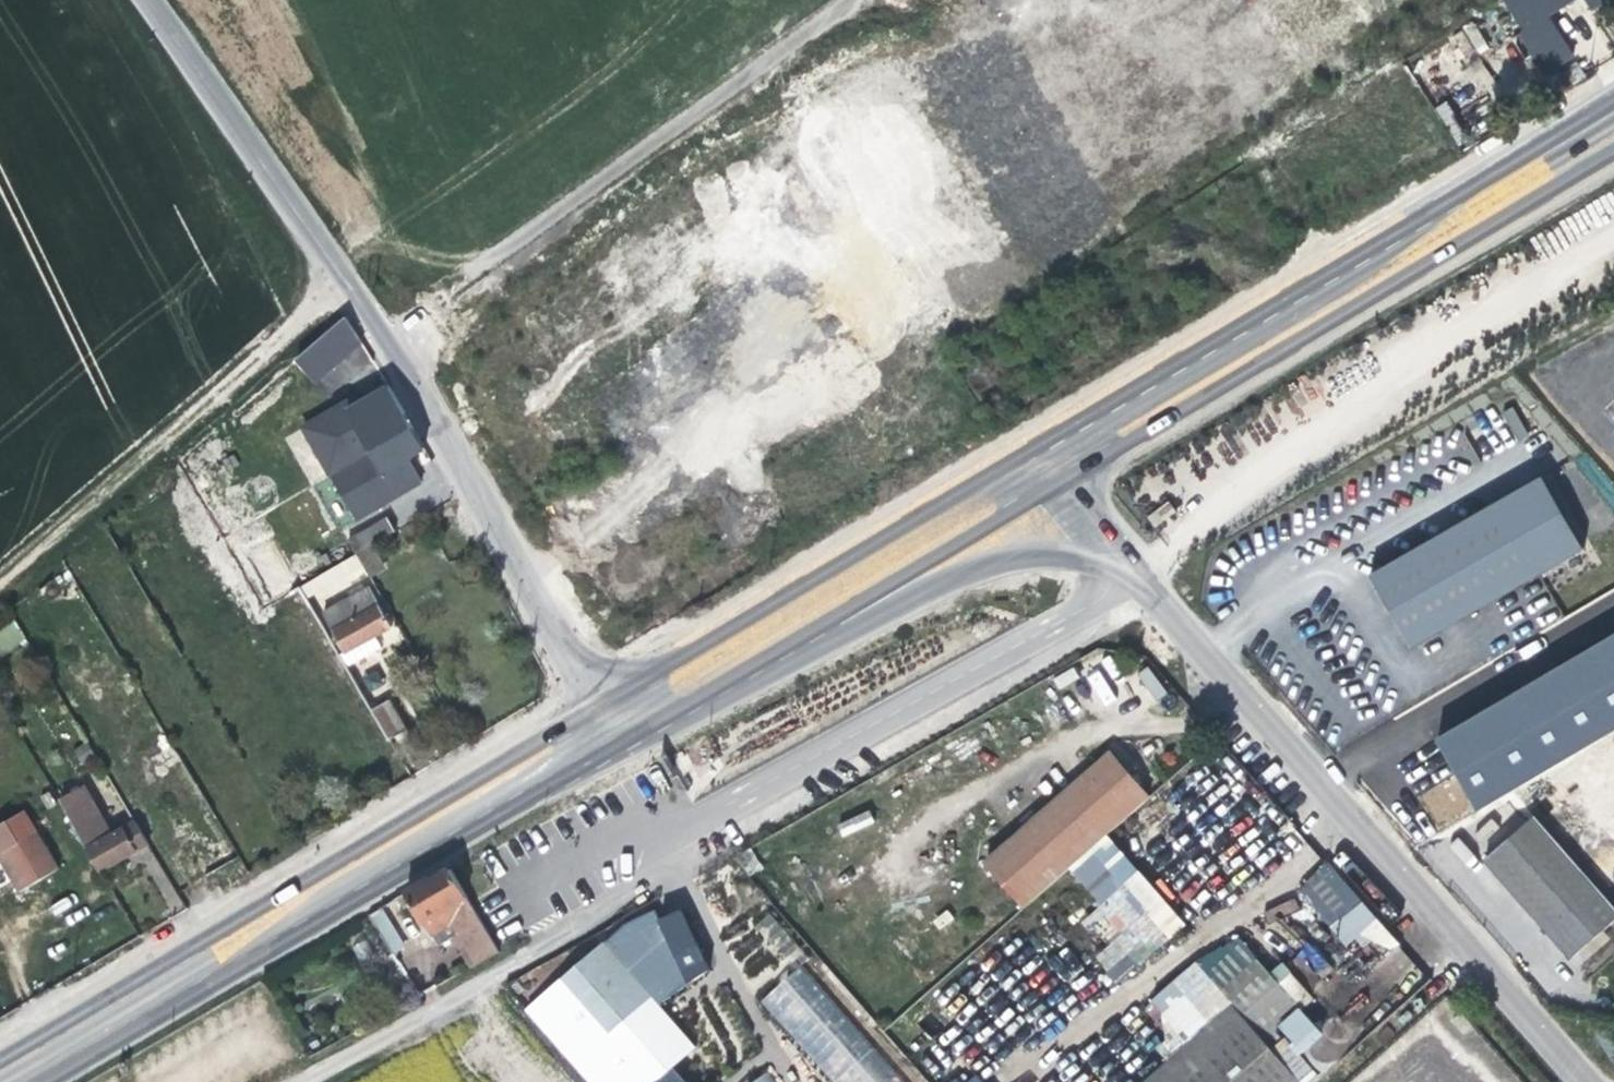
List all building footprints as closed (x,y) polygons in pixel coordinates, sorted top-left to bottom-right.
[(1500,2),(1511,16),(1536,0),(1503,0),(1500,2)] [(1549,72),(1579,57),(1573,46),(1541,0),(1536,0),(1511,16),(1549,72)] [(1464,27),(1472,51),(1485,46),(1477,22),(1464,27)] [(347,319),(291,354),(311,386),(338,369),(348,385),(377,366),(347,319)] [(411,428),(390,393),(366,408),(370,417),(364,420),(352,425),(328,438),(331,445),(329,446),(331,451),(288,475),(287,474),(240,501),(250,518),(364,454),(411,428)] [(1516,439),(1527,434),(1514,406),(1503,411),(1516,439)] [(411,428),(364,454),(376,475),(385,471),(390,480),(407,472),(414,469),(409,457),(423,449),(411,428)] [(1133,478),(1123,485),(1149,518),(1161,511),(1133,478)] [(1589,549),(1546,478),(1374,578),(1418,650),(1589,549)] [(383,502),(345,525),(359,551),(398,528),(383,502)] [(360,565),(367,577),(382,568),(369,546),(359,551),(353,555),(360,565)] [(353,555),(298,585),(304,597),(360,565),(353,555)] [(365,584),(319,611),(343,651),(372,634),(388,624),(365,584)] [(370,749),(388,739),(370,709),(345,666),(338,654),(304,597),(298,585),(263,605),(272,621),(268,624),(283,650),(292,645),(302,639),(322,672),(324,671),(370,749)] [(0,619),(0,654),(21,635),(7,612),(0,619)] [(174,618),(162,625),(170,639),(182,631),(174,618)] [(343,651),(338,654),(345,666),(370,651),(379,646),(372,634),(343,651)] [(1438,744),(1480,813),(1613,731),(1613,638),(1438,744)] [(1149,666),(1137,673),(1154,701),(1166,694),(1149,666)] [(1099,670),(1088,676),(1102,703),(1113,697),(1099,670)] [(388,699),(370,709),(388,739),(405,729),(388,699)] [(1097,852),(1150,805),(1131,781),(1116,763),(994,869),(1029,912),(1097,852)] [(79,789),(58,801),(99,871),(115,862),(146,843),(133,821),(106,835),(79,789)] [(842,836),(873,824),(869,811),(837,824),(842,836)] [(1535,818),(1485,864),(1553,941),(1572,963),(1613,926),(1613,907),(1535,818)] [(0,824),(0,861),(9,877),(19,892),(39,879),(5,821),(0,824)] [(1459,838),(1449,846),(1466,867),(1476,860),(1459,838)] [(1177,943),(1097,852),(1073,874),(1151,964),(1177,943)] [(1399,937),(1329,859),(1317,870),(1300,886),(1370,960),(1399,937)] [(457,882),(449,868),(399,897),(418,928),(439,915),(449,932),(472,969),(500,953),(457,882)] [(421,998),(371,914),(360,921),(408,1005),(421,998)] [(757,926),(777,947),(788,937),(768,916),(757,926)] [(524,1008),(594,1081),(695,1081),(677,1062),(695,1039),(644,983),(604,938),(524,1008)] [(807,959),(764,994),(835,1081),(907,1081),(807,959)] [(1149,1081),(1300,1081),(1267,1043),(1301,1014),(1262,969),(1224,1000),(1234,1011),(1149,1081)] [(1193,1046),(1234,1011),(1224,1000),(1199,971),(1157,1004),(1193,1046)] [(954,1081),(984,1081),(973,1068),(954,1081)]
